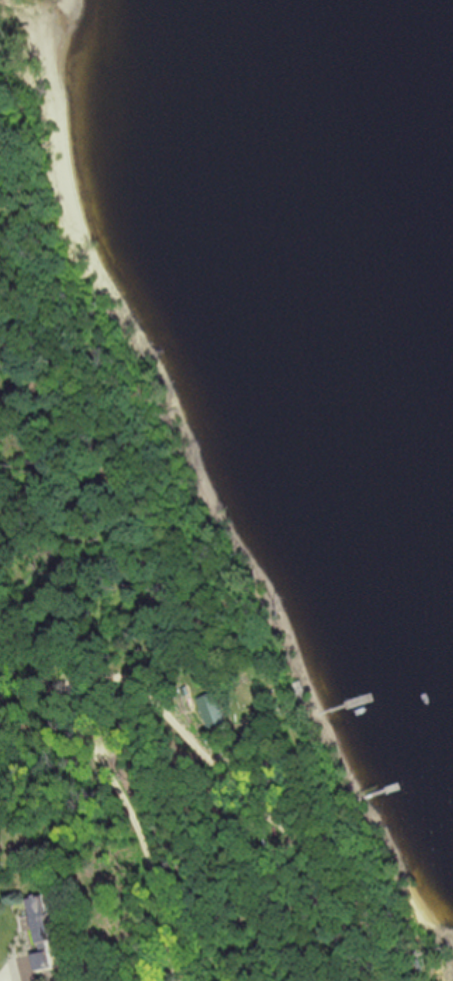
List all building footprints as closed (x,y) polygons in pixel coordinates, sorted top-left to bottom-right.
[(201,697),(208,729),(228,725),(222,693),(201,697)] [(56,968),(54,954),(41,956),(42,969),(56,968)]
